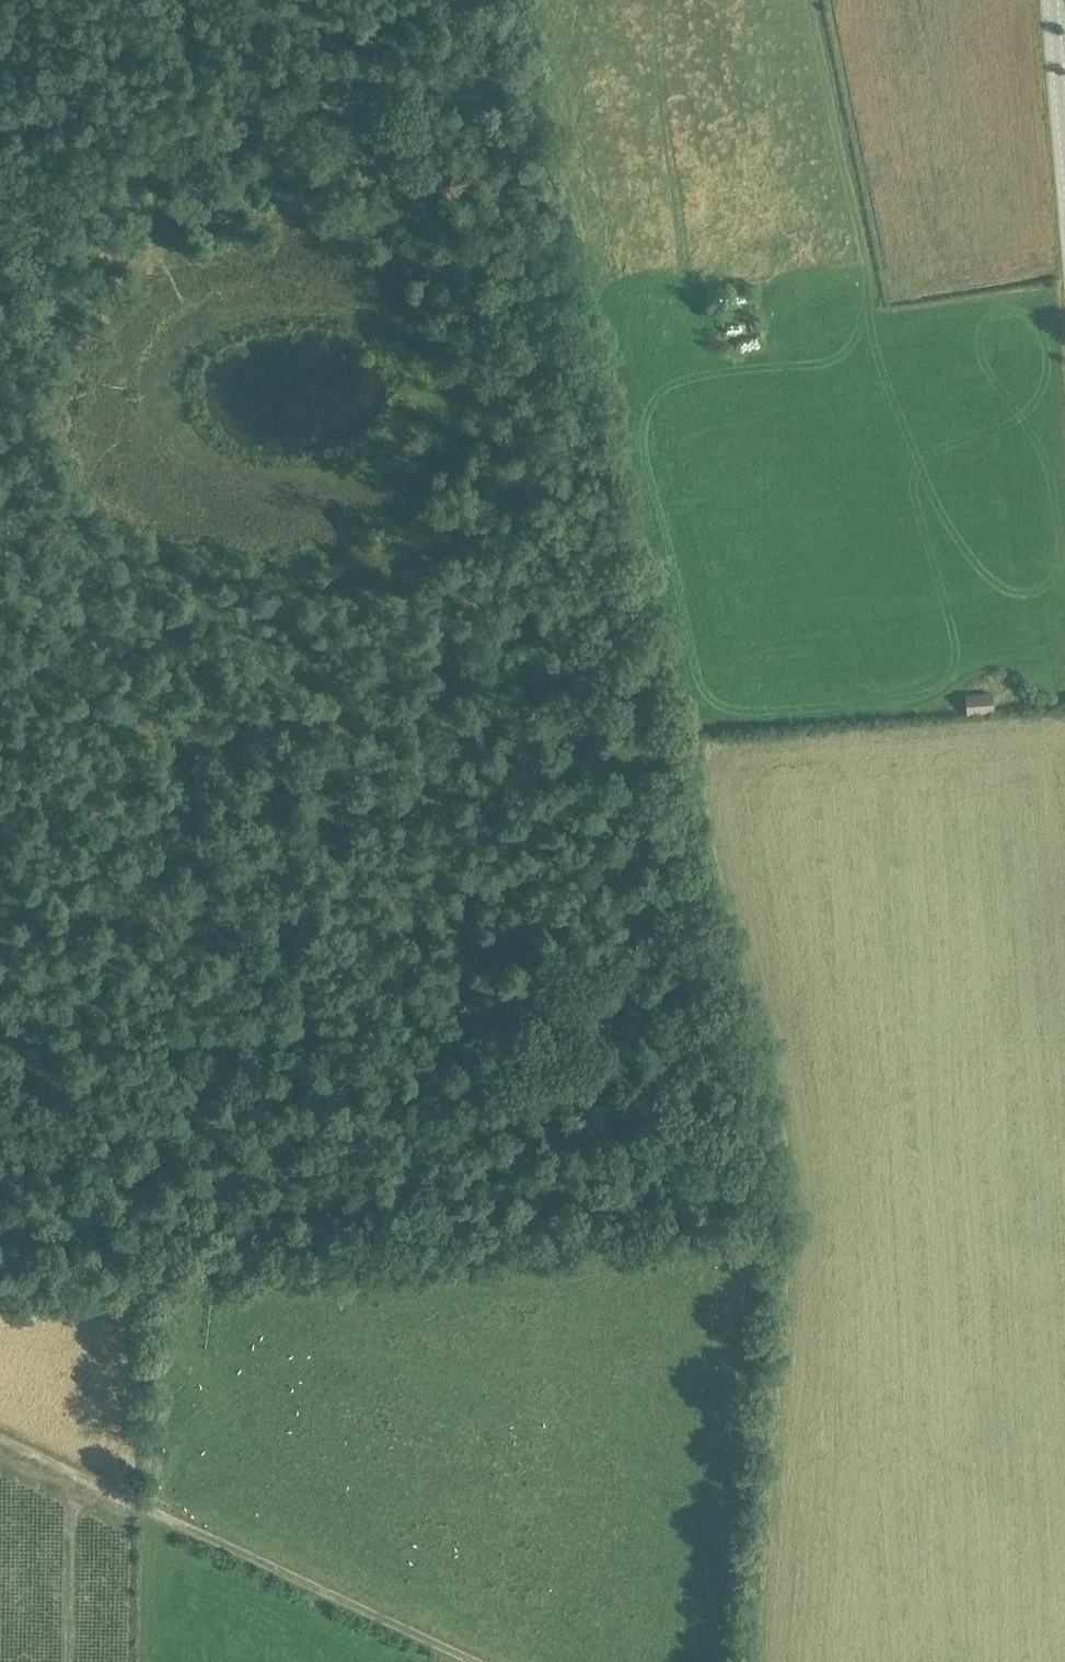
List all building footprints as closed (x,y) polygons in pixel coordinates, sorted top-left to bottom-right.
[(993,695),(968,697),(969,714),(994,712),(993,695)]
